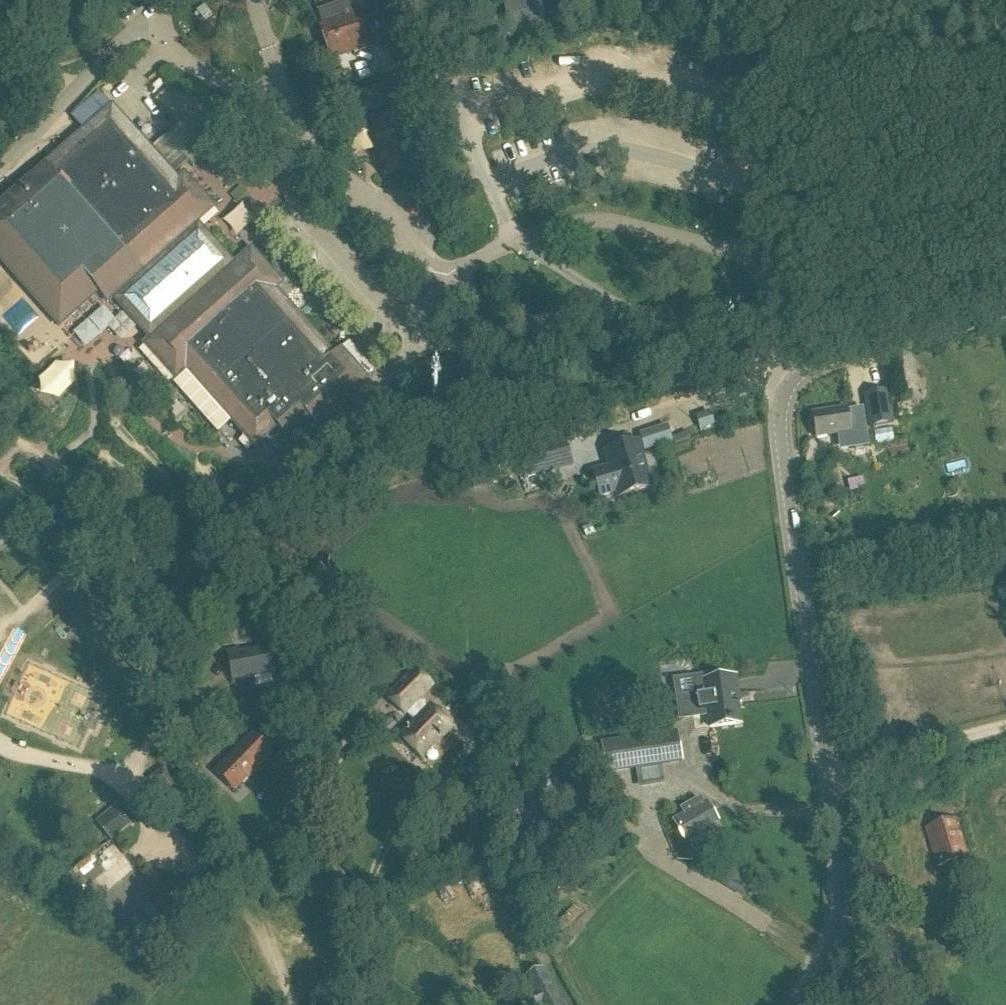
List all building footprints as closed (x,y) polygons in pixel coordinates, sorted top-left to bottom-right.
[(372,18),(392,11),(389,0),(366,0),(372,18)] [(504,3),(508,30),(546,25),(541,0),(523,0),(504,3)] [(204,8),(195,15),(203,25),(212,17),(204,8)] [(374,47),(362,9),(344,15),(345,19),(319,28),(329,57),(337,54),(339,59),(374,47)] [(358,64),(366,75),(378,66),(370,55),(358,64)] [(170,93),(163,86),(167,82),(160,74),(142,91),(149,98),(151,97),(205,155),(229,133),(201,103),(191,91),(183,98),(175,89),(170,93)] [(11,104),(0,79),(0,109),(11,104)] [(346,120),(393,106),(387,84),(340,98),(346,120)] [(369,379),(342,348),(335,353),(278,291),(285,284),(252,247),(235,262),(208,233),(199,225),(212,213),(217,208),(184,172),(178,177),(113,104),(0,203),(0,264),(59,330),(99,295),(108,305),(113,301),(143,334),(148,339),(142,345),(175,383),(185,373),(254,450),(277,429),(287,441),(310,421),(315,427),(369,379)] [(369,123),(386,180),(418,169),(403,113),(369,123)] [(540,139),(532,147),(542,157),(551,149),(540,139)] [(888,390),(864,394),(870,427),(894,423),(888,390)] [(710,403),(695,407),(701,429),(716,425),(710,403)] [(846,439),(845,435),(851,434),(847,409),(812,414),(816,439),(840,436),(840,440),(846,439)] [(641,418),(644,431),(665,426),(663,413),(641,418)] [(640,434),(645,451),(673,443),(667,426),(640,434)] [(524,478),(548,472),(571,465),(563,439),(541,445),(517,451),(524,478)] [(619,498),(652,489),(638,443),(605,453),(610,468),(593,473),(600,497),(617,492),(619,498)] [(829,494),(842,492),(838,470),(825,472),(829,494)] [(232,684),(276,676),(270,647),(240,652),(239,648),(226,651),(232,684)] [(384,698),(404,717),(407,714),(422,699),(434,686),(414,666),(384,698)] [(722,675),(694,679),(698,714),(708,712),(709,720),(710,729),(740,725),(737,705),(736,700),(738,699),(736,678),(722,680),(722,675)] [(423,759),(453,728),(422,699),(407,714),(415,722),(400,737),(423,759)] [(629,742),(634,769),(682,761),(677,733),(629,742)] [(214,773),(235,793),(272,755),(251,735),(214,773)] [(149,779),(175,811),(190,798),(165,767),(149,779)] [(674,821),(683,837),(716,818),(707,803),(701,806),(697,800),(682,809),(685,815),(674,821)] [(120,803),(95,823),(99,827),(110,841),(135,821),(120,803)] [(937,868),(968,859),(957,820),(926,829),(937,868)] [(106,913),(120,905),(111,888),(96,897),(106,913)] [(626,898),(637,918),(645,913),(635,894),(626,898)] [(553,983),(523,998),(527,1004),(565,1004),(553,983)]
